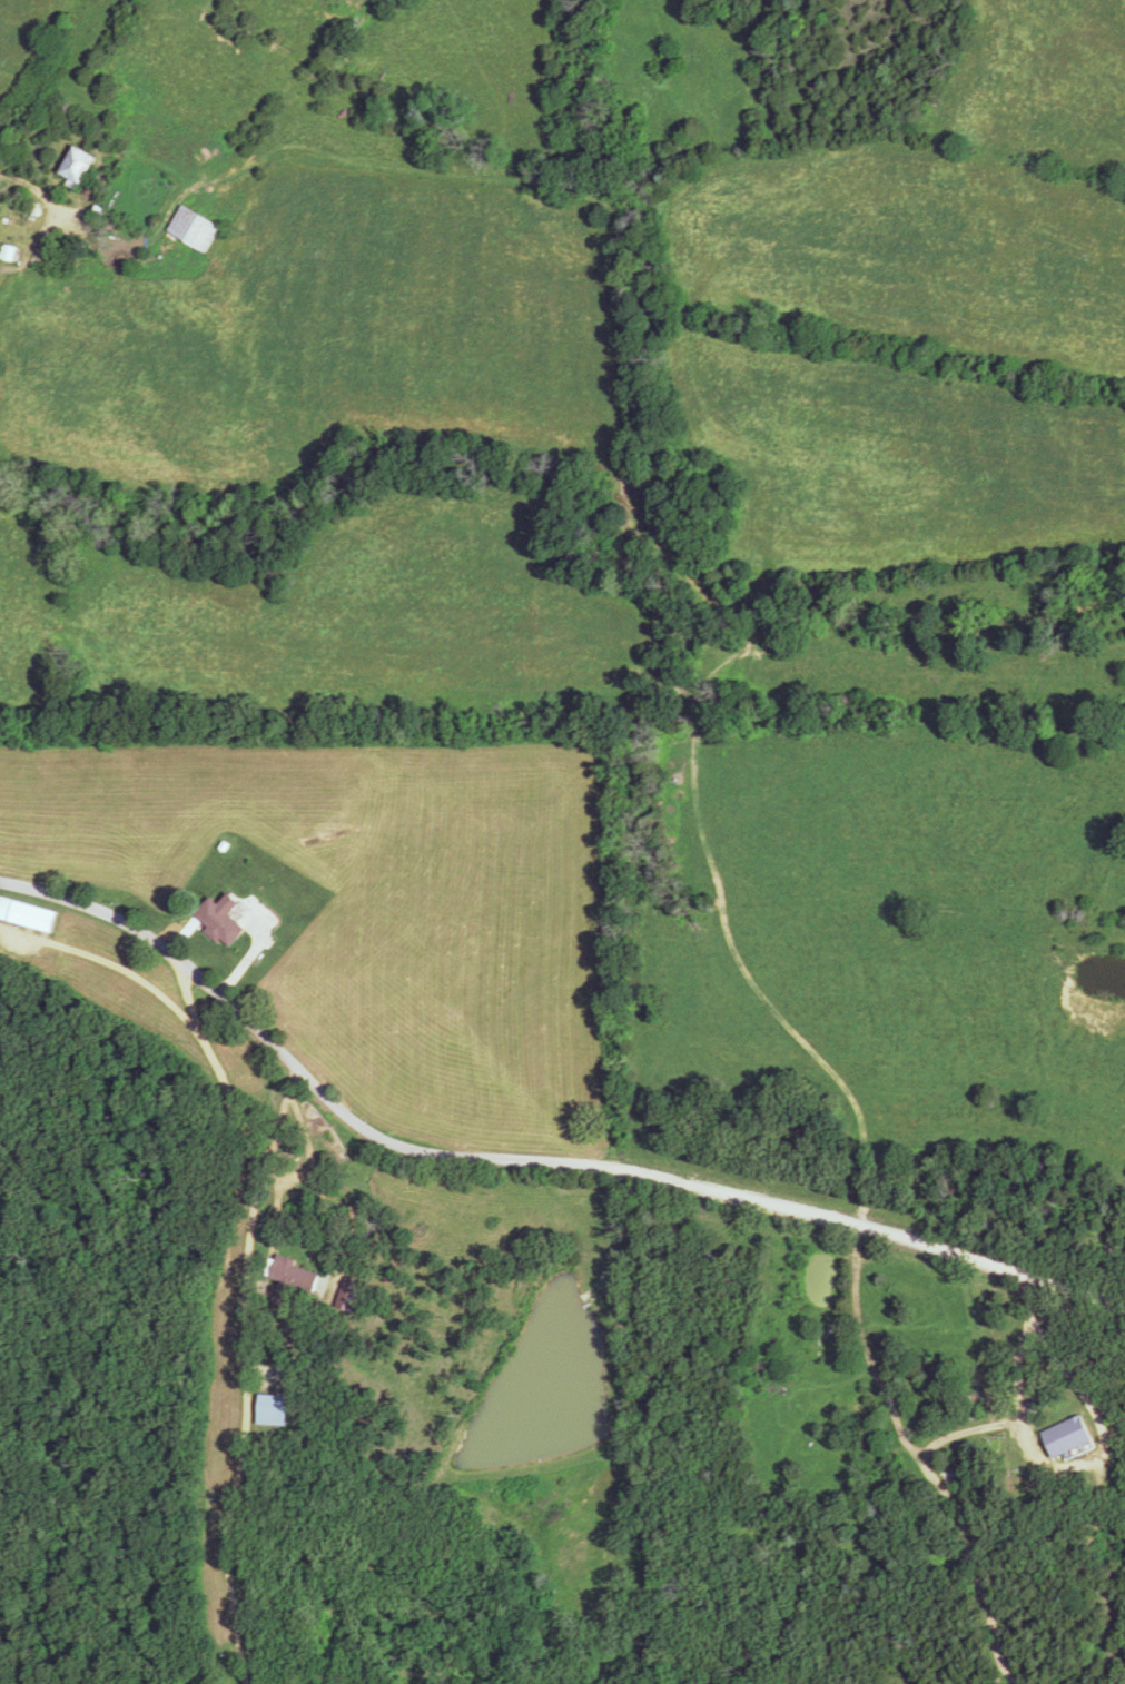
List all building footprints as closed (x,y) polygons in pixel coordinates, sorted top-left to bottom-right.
[(70,179),(67,185),(80,192),(98,157),(76,146),(61,174),(70,179)] [(221,226),(181,206),(168,233),(208,252),(221,226)] [(230,947),(247,929),(231,913),(242,902),(231,891),(220,903),(213,896),(195,914),(230,947)] [(0,895),(0,918),(54,932),(59,911),(0,895)] [(282,1281),(275,1302),(291,1307),(297,1288),(311,1293),(318,1272),(298,1265),(299,1261),(279,1254),(277,1260),(266,1257),(260,1274),(282,1281)] [(361,1292),(344,1286),(337,1306),(354,1312),(361,1292)] [(286,1426),(289,1396),(259,1393),(256,1423),(286,1426)]
